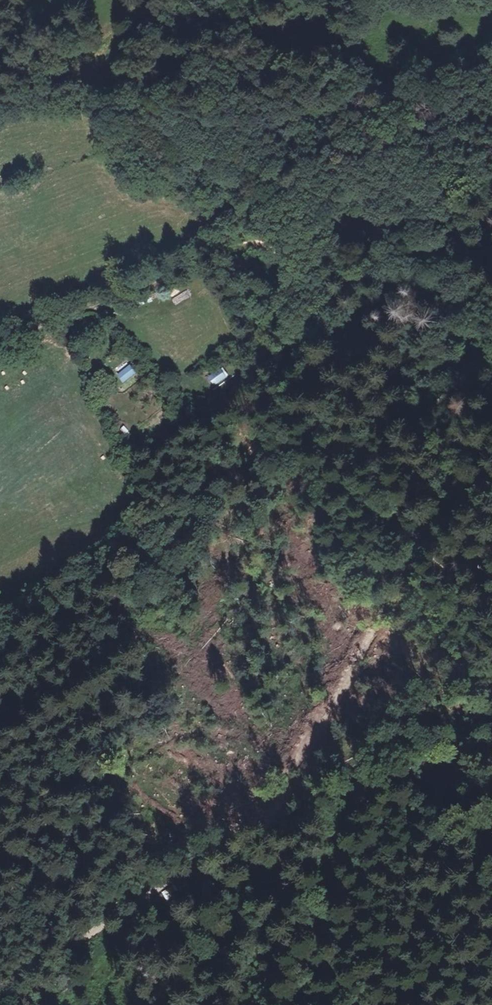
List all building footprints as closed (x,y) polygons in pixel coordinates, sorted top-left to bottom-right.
[(122,383),(136,374),(128,363),(115,372),(122,383)] [(209,376),(213,384),(227,376),(223,368),(209,376)] [(161,892),(166,900),(177,895),(173,886),(161,892)]
